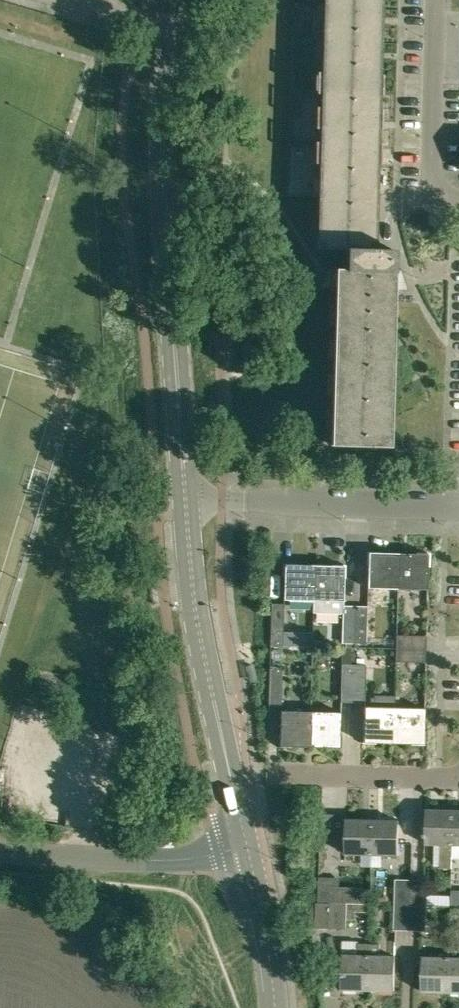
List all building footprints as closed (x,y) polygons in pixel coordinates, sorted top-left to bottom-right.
[(318,249),(346,250),(346,270),(337,269),(332,446),(384,447),(389,447),(393,291),(394,274),(394,262),(394,249),(374,248),(381,0),(325,0),(318,249)] [(368,588),(397,589),(398,553),(369,553),(368,588)] [(397,589),(427,589),(428,554),(398,553),(397,589)] [(283,600),(314,601),(315,566),(284,565),(283,600)] [(344,566),(315,566),(314,601),(343,602),(344,566)] [(282,604),(270,604),(269,646),(281,647),(282,604)] [(342,643),(354,643),(355,606),(343,606),(342,643)] [(367,606),(355,606),(354,643),(366,643),(367,606)] [(396,635),(396,648),(425,649),(426,635),(396,635)] [(395,661),(425,662),(425,649),(396,648),(395,661)] [(353,702),(354,664),(342,664),(341,701),(353,702)] [(366,664),(354,664),(353,702),(364,702),(366,664)] [(268,667),(268,707),(280,707),(281,667),(268,667)] [(373,695),(373,707),(364,707),(363,742),(393,743),(394,708),(394,696),(373,695)] [(424,708),(394,708),(393,743),(423,744),(424,708)] [(279,746),(310,747),(311,712),(280,711),(279,746)] [(340,713),(311,712),(310,747),(339,748),(340,713)] [(452,867),(453,844),(454,811),(427,810),(427,844),(441,844),(440,867),(452,867)] [(346,854),(372,854),(373,820),(347,820),(346,854)] [(373,820),(372,854),(398,855),(399,821),(373,820)] [(319,902),(331,903),(335,903),(336,877),(320,877),(319,902)] [(396,880),(396,905),(412,905),(412,880),(396,880)] [(428,880),(412,880),(412,905),(428,906),(428,880)] [(371,904),(335,903),(331,903),(330,928),(347,929),(347,920),(356,921),(356,913),(371,913),(371,904)] [(395,930),(411,931),(412,905),(396,905),(395,930)] [(428,906),(412,905),(411,931),(427,931),(428,906)] [(342,989),(368,990),(370,944),(359,944),(358,955),(343,955),(342,989)] [(380,944),(370,944),(368,990),(395,991),(396,956),(380,956),(380,944)] [(450,947),(450,958),(449,992),(458,992),(458,947),(450,947)] [(423,991),(449,992),(450,958),(424,957),(423,991)]
